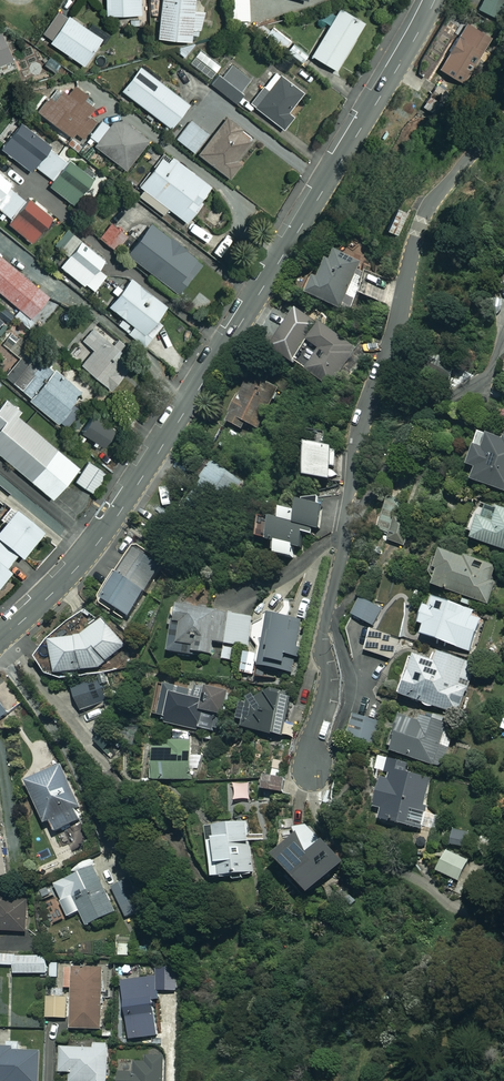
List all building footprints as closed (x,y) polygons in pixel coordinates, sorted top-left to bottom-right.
[(108,15),(144,14),(144,0),(107,0),(108,15)] [(160,38),(194,41),(196,27),(205,28),(206,11),(196,10),(197,0),(163,0),(160,38)] [(480,8),(501,20),(503,15),(503,0),(484,0),(480,8)] [(249,3),(231,2),(231,20),(248,20),(249,3)] [(342,7),(313,54),(339,70),(368,23),(342,7)] [(72,14),(52,43),(87,67),(107,38),(72,14)] [(469,23),(441,69),(467,85),(496,40),(469,23)] [(0,30),(0,67),(17,59),(3,28),(0,30)] [(220,65),(199,49),(189,62),(210,78),(220,65)] [(232,61),(214,84),(240,105),(259,81),(232,61)] [(145,66),(125,90),(171,128),(191,104),(145,66)] [(277,70),(252,104),(285,128),(296,113),(291,110),(305,91),(277,70)] [(58,86),(41,111),(85,141),(99,121),(91,116),(100,102),(76,86),(70,95),(58,86)] [(116,118),(96,144),(130,170),(150,143),(116,118)] [(194,120),(179,139),(232,181),(246,163),(240,158),(255,139),(228,118),(214,136),(194,120)] [(26,121),(4,149),(34,173),(57,145),(26,121)] [(167,153),(143,186),(189,219),(212,187),(167,153)] [(75,159),(52,186),(76,207),(100,180),(75,159)] [(14,184),(0,172),(0,200),(14,184)] [(33,195),(8,222),(32,243),(57,216),(33,195)] [(407,212),(395,207),(386,229),(398,235),(407,212)] [(114,222),(101,238),(116,251),(130,235),(114,222)] [(157,227),(134,256),(180,292),(203,263),(157,227)] [(83,241),(64,266),(96,291),(116,266),(83,241)] [(333,252),(314,297),(344,310),(363,265),(333,252)] [(34,318),(52,297),(0,253),(0,289),(34,318)] [(134,276),(112,306),(148,333),(170,303),(134,276)] [(304,313),(280,350),(299,362),(323,326),(304,313)] [(0,337),(0,343),(16,356),(28,340),(9,325),(0,337)] [(95,349),(83,365),(109,384),(135,348),(120,337),(115,343),(93,327),(83,340),(95,349)] [(304,368),(335,387),(360,349),(329,329),(304,368)] [(39,355),(16,382),(69,425),(91,397),(39,355)] [(457,373),(437,357),(421,376),(442,392),(457,373)] [(256,375),(230,421),(253,434),(280,388),(256,375)] [(0,427),(0,451),(56,497),(82,466),(20,416),(25,411),(8,398),(0,408),(0,425),(1,426),(0,427)] [(97,413),(86,432),(107,445),(118,426),(97,413)] [(477,482),(503,490),(503,435),(483,429),(472,467),(481,469),(477,482)] [(320,447),(317,480),(336,482),(339,449),(320,447)] [(91,462),(78,481),(96,494),(109,474),(91,462)] [(222,465),(194,509),(216,523),(244,479),(222,465)] [(385,542),(407,547),(413,524),(399,520),(406,492),(388,487),(377,530),(388,533),(385,542)] [(331,509),(306,505),(304,526),(329,530),(331,509)] [(476,541),(503,549),(503,508),(495,506),(491,519),(483,517),(476,541)] [(0,531),(0,591),(15,572),(8,567),(18,554),(24,558),(44,534),(15,511),(0,531)] [(280,528),(277,544),(306,548),(308,532),(280,528)] [(137,547),(104,601),(132,617),(164,564),(137,547)] [(441,588),(492,605),(503,570),(503,569),(446,549),(439,570),(446,572),(441,588)] [(364,597),(354,617),(377,627),(386,607),(364,597)] [(441,598),(427,636),(473,652),(486,614),(441,598)] [(257,620),(182,607),(174,652),(214,659),(217,641),(253,646),(257,620)] [(133,659),(91,613),(69,626),(42,659),(51,676),(68,679),(97,673),(116,669),(133,659)] [(272,615),(263,668),(298,673),(307,620),(272,615)] [(397,640),(371,632),(365,651),(391,660),(397,640)] [(419,659),(406,698),(461,715),(477,664),(443,653),(440,665),(419,659)] [(71,690),(81,713),(124,694),(115,672),(71,690)] [(207,693),(164,684),(158,715),(170,717),(168,724),(223,735),(232,690),(209,685),(207,693)] [(253,688),(243,730),(284,739),(293,697),(253,688)] [(406,716),(395,753),(443,768),(450,746),(442,744),(448,724),(424,717),(422,721),(406,716)] [(355,717),(349,737),(372,743),(377,723),(355,717)] [(121,750),(105,734),(96,743),(112,759),(121,750)] [(158,744),(159,781),(195,780),(194,744),(158,744)] [(67,763),(28,781),(49,826),(57,822),(62,834),(93,819),(67,763)] [(385,809),(382,819),(436,833),(441,814),(425,810),(433,780),(387,769),(377,807),(385,809)] [(285,779),(264,777),(263,791),(284,793),(285,779)] [(14,875),(0,795),(0,877),(14,875)] [(250,822),(208,828),(216,879),(257,873),(250,822)] [(308,828),(279,857),(318,896),(347,867),(308,828)] [(449,850),(441,871),(464,880),(472,860),(449,850)] [(54,884),(72,918),(83,912),(91,928),(122,911),(95,862),(54,884)] [(47,885),(34,891),(39,902),(52,896),(47,885)] [(1,940),(2,932),(30,934),(33,902),(0,900),(0,940),(1,940)] [(17,958),(16,975),(50,976),(50,959),(17,958)] [(75,966),(72,1029),(106,1030),(108,968),(75,966)] [(153,977),(123,982),(132,1034),(162,1029),(153,977)] [(70,997),(49,997),(49,1018),(69,1019),(70,997)] [(72,1080),(111,1080),(111,1044),(58,1045),(59,1073),(72,1072),(72,1080)] [(42,1051),(0,1050),(0,1080),(41,1080),(42,1051)] [(166,1055),(147,1055),(147,1059),(137,1059),(136,1073),(120,1072),(120,1080),(166,1080),(166,1055)]
